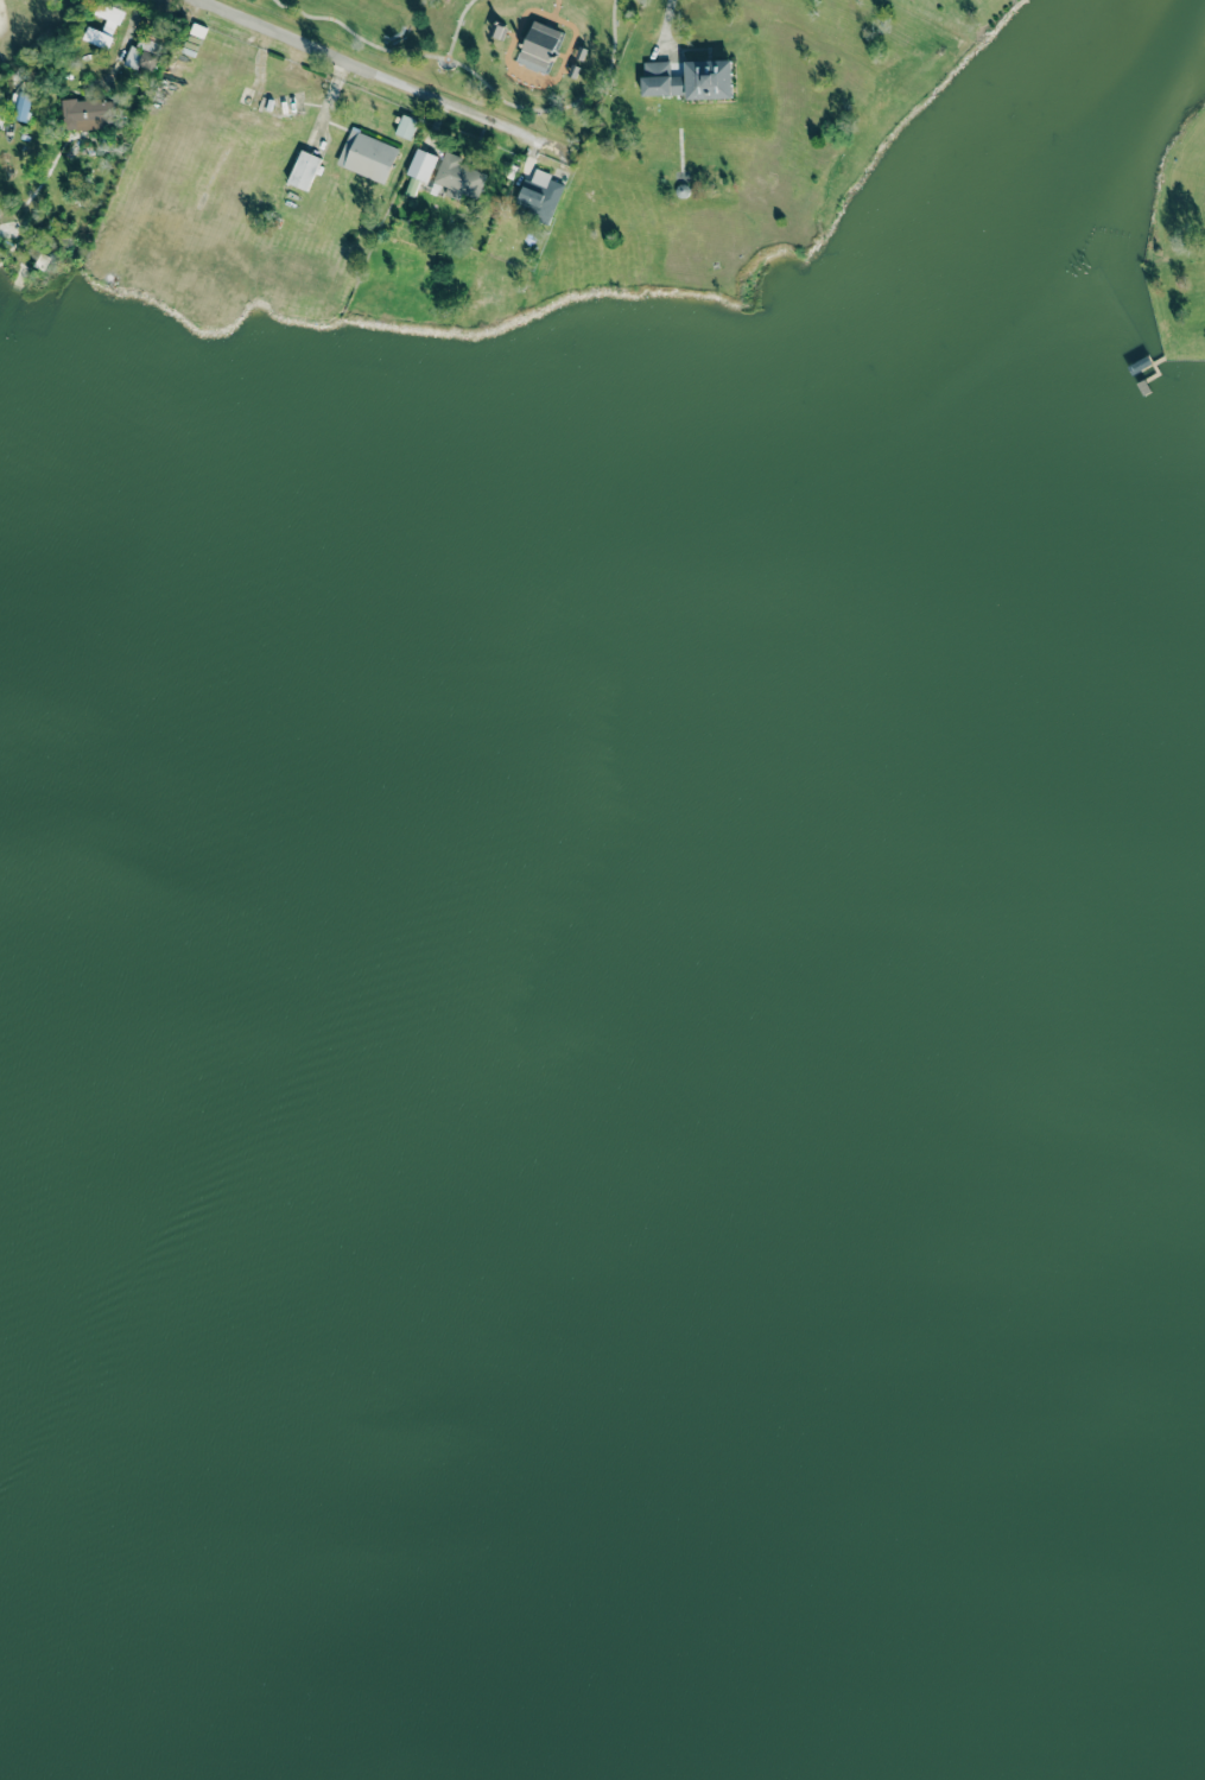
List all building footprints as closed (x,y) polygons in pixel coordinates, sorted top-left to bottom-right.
[(546,74),(563,31),(532,20),(516,63),(546,74)] [(82,38),(107,49),(113,37),(88,26),(82,38)] [(123,63),(152,74),(159,55),(131,45),(123,63)] [(642,59),(735,57),(736,99),(689,100),(685,94),(643,95),(642,59)] [(12,116),(24,121),(33,95),(21,90),(12,116)] [(118,126),(115,100),(104,101),(103,96),(59,100),(62,131),(118,126)] [(394,134),(411,140),(418,120),(401,114),(394,134)] [(350,128),(336,164),(386,183),(400,147),(350,128)] [(426,182),(437,156),(416,147),(406,173),(426,182)] [(306,190),(319,157),(300,150),(287,183),(306,190)] [(445,151),(462,158),(459,163),(489,176),(478,202),(462,195),(459,199),(445,195),(448,189),(432,182),(445,151)] [(526,182),(532,183),(537,170),(552,176),(548,179),(562,184),(547,221),(532,215),(534,208),(518,202),(526,182)]
